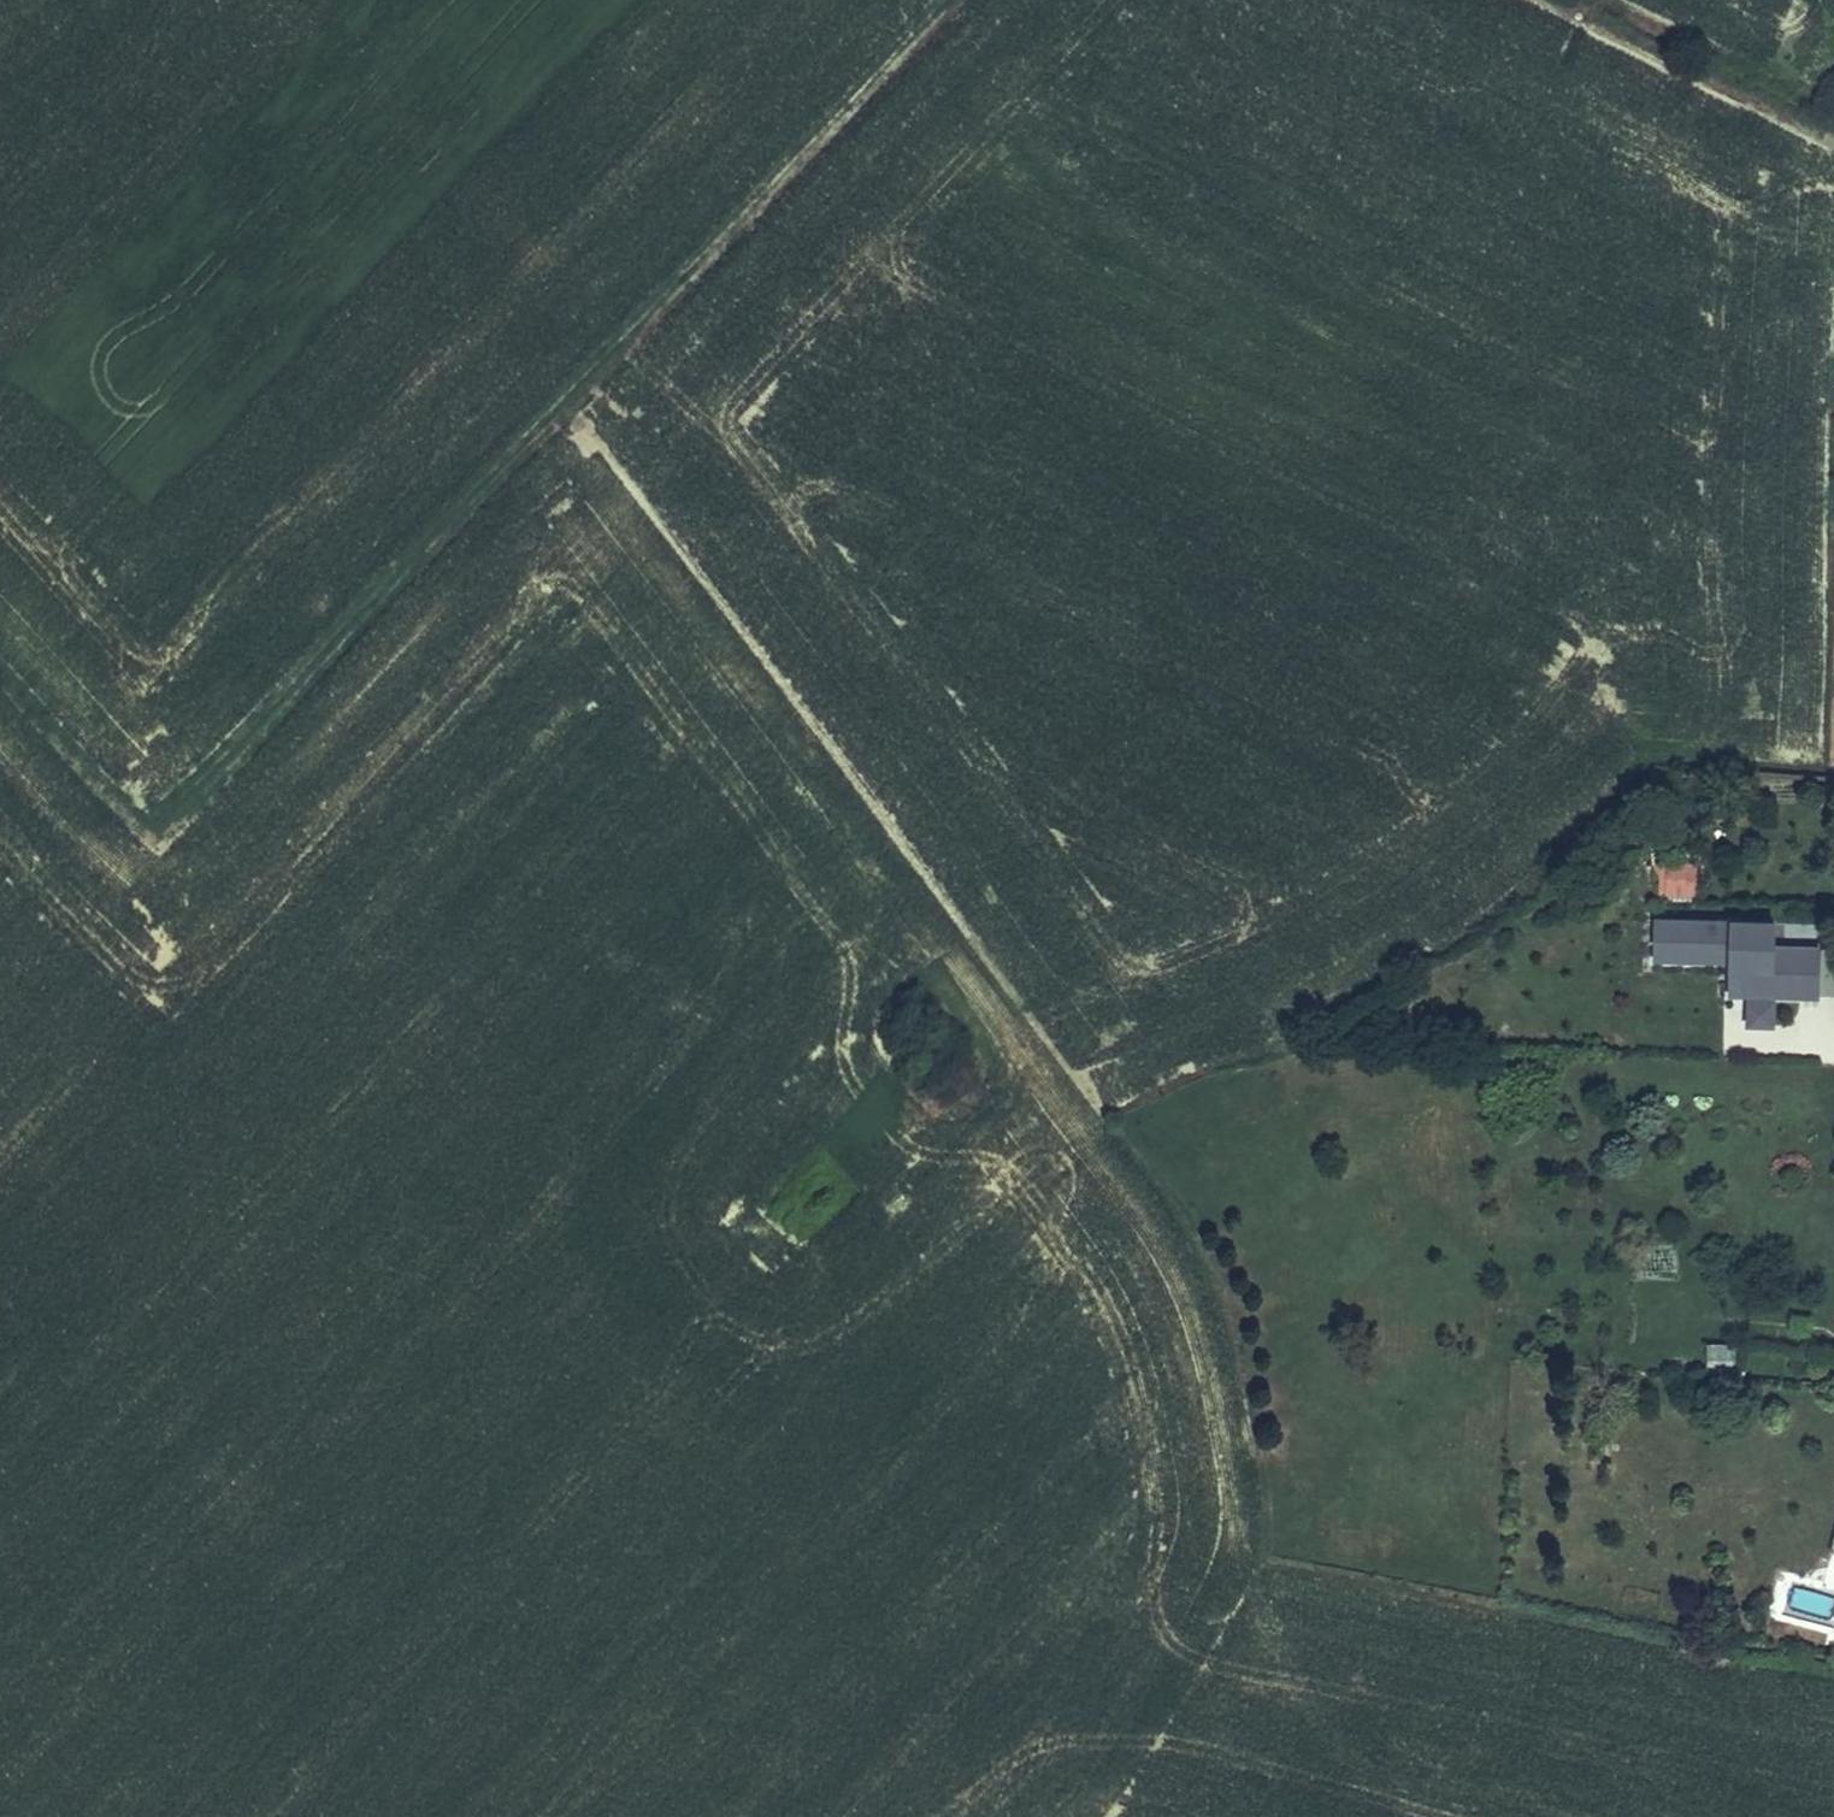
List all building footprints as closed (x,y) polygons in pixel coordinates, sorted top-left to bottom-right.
[(1669,864),(1661,864),(1660,893),(1668,893),(1669,864)] [(1692,865),(1669,864),(1668,893),(1691,894),(1692,865)] [(1732,961),(1731,971),(1750,971),(1750,995),(1818,997),(1819,949),(1774,948),(1775,923),(1657,920),(1656,959),(1732,961)] [(1750,971),(1731,971),(1731,994),(1750,995),(1750,971)]
